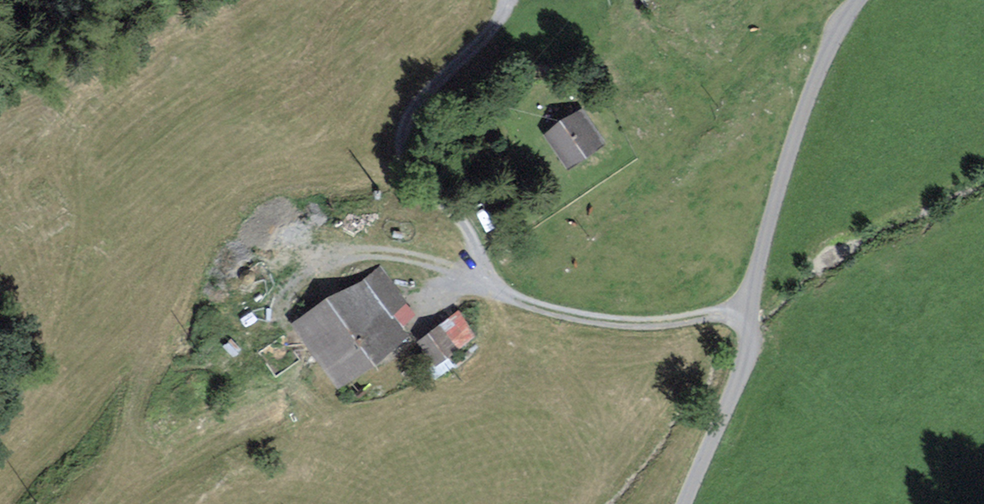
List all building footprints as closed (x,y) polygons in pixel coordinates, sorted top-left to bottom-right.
[(607,143),(584,108),(544,135),(566,169),(607,143)] [(408,301),(381,264),(292,327),(337,389),(409,337),(392,313),(408,301)] [(416,332),(431,361),(478,337),(463,309),(416,332)]
